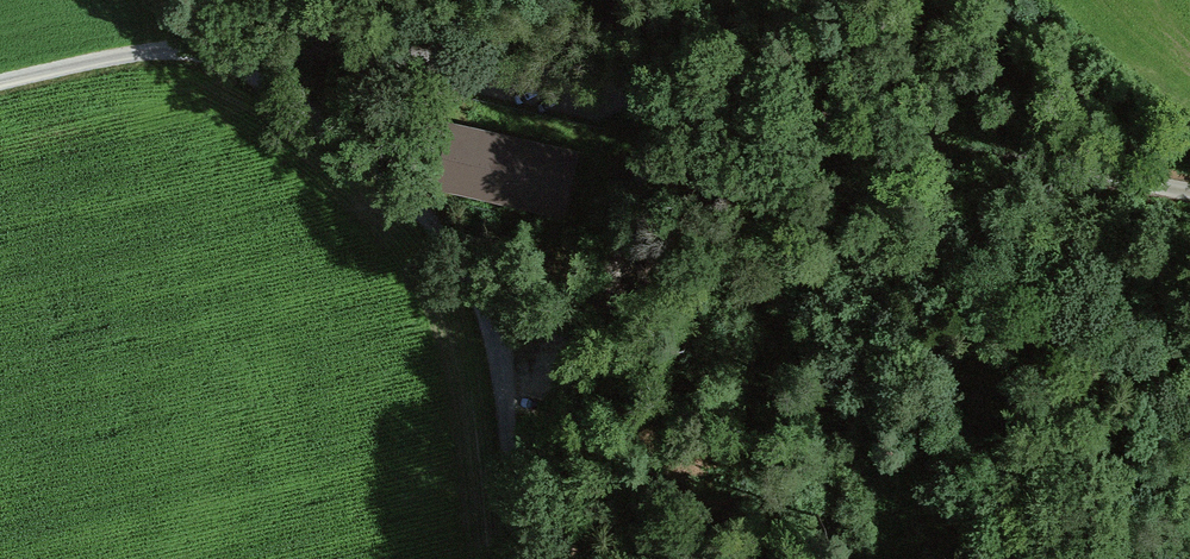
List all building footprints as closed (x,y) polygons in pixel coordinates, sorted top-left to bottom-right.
[(585,156),(483,133),(472,181),(574,204),(585,156)]
